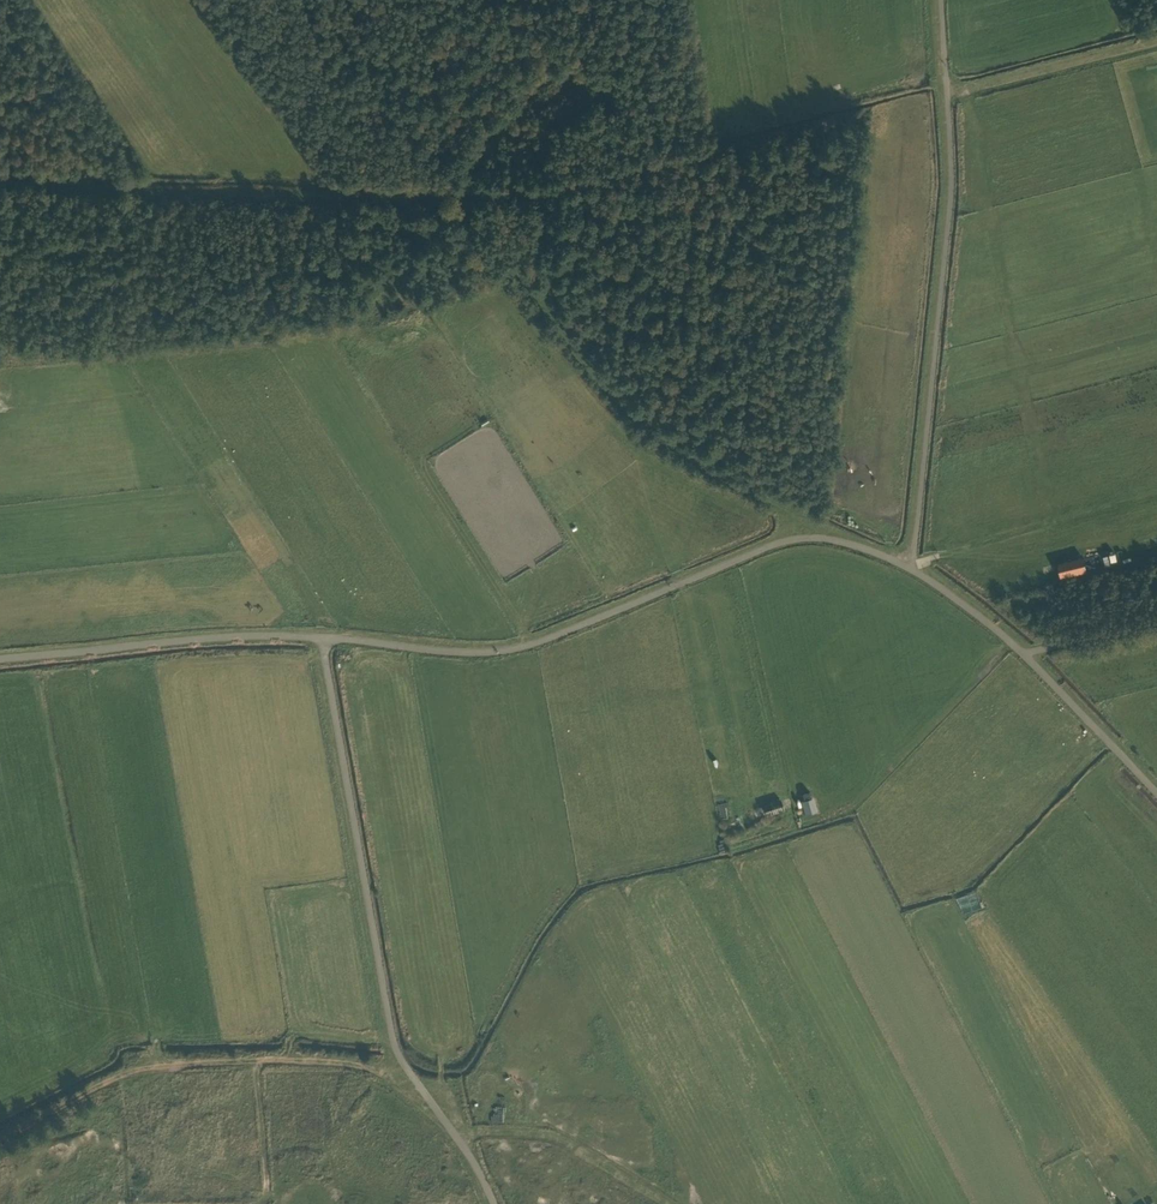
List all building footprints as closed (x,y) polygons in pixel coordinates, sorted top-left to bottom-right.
[(1083,557),(1057,564),(1061,578),(1086,571),(1083,557)] [(781,800),(764,806),(767,815),(784,809),(781,800)]
